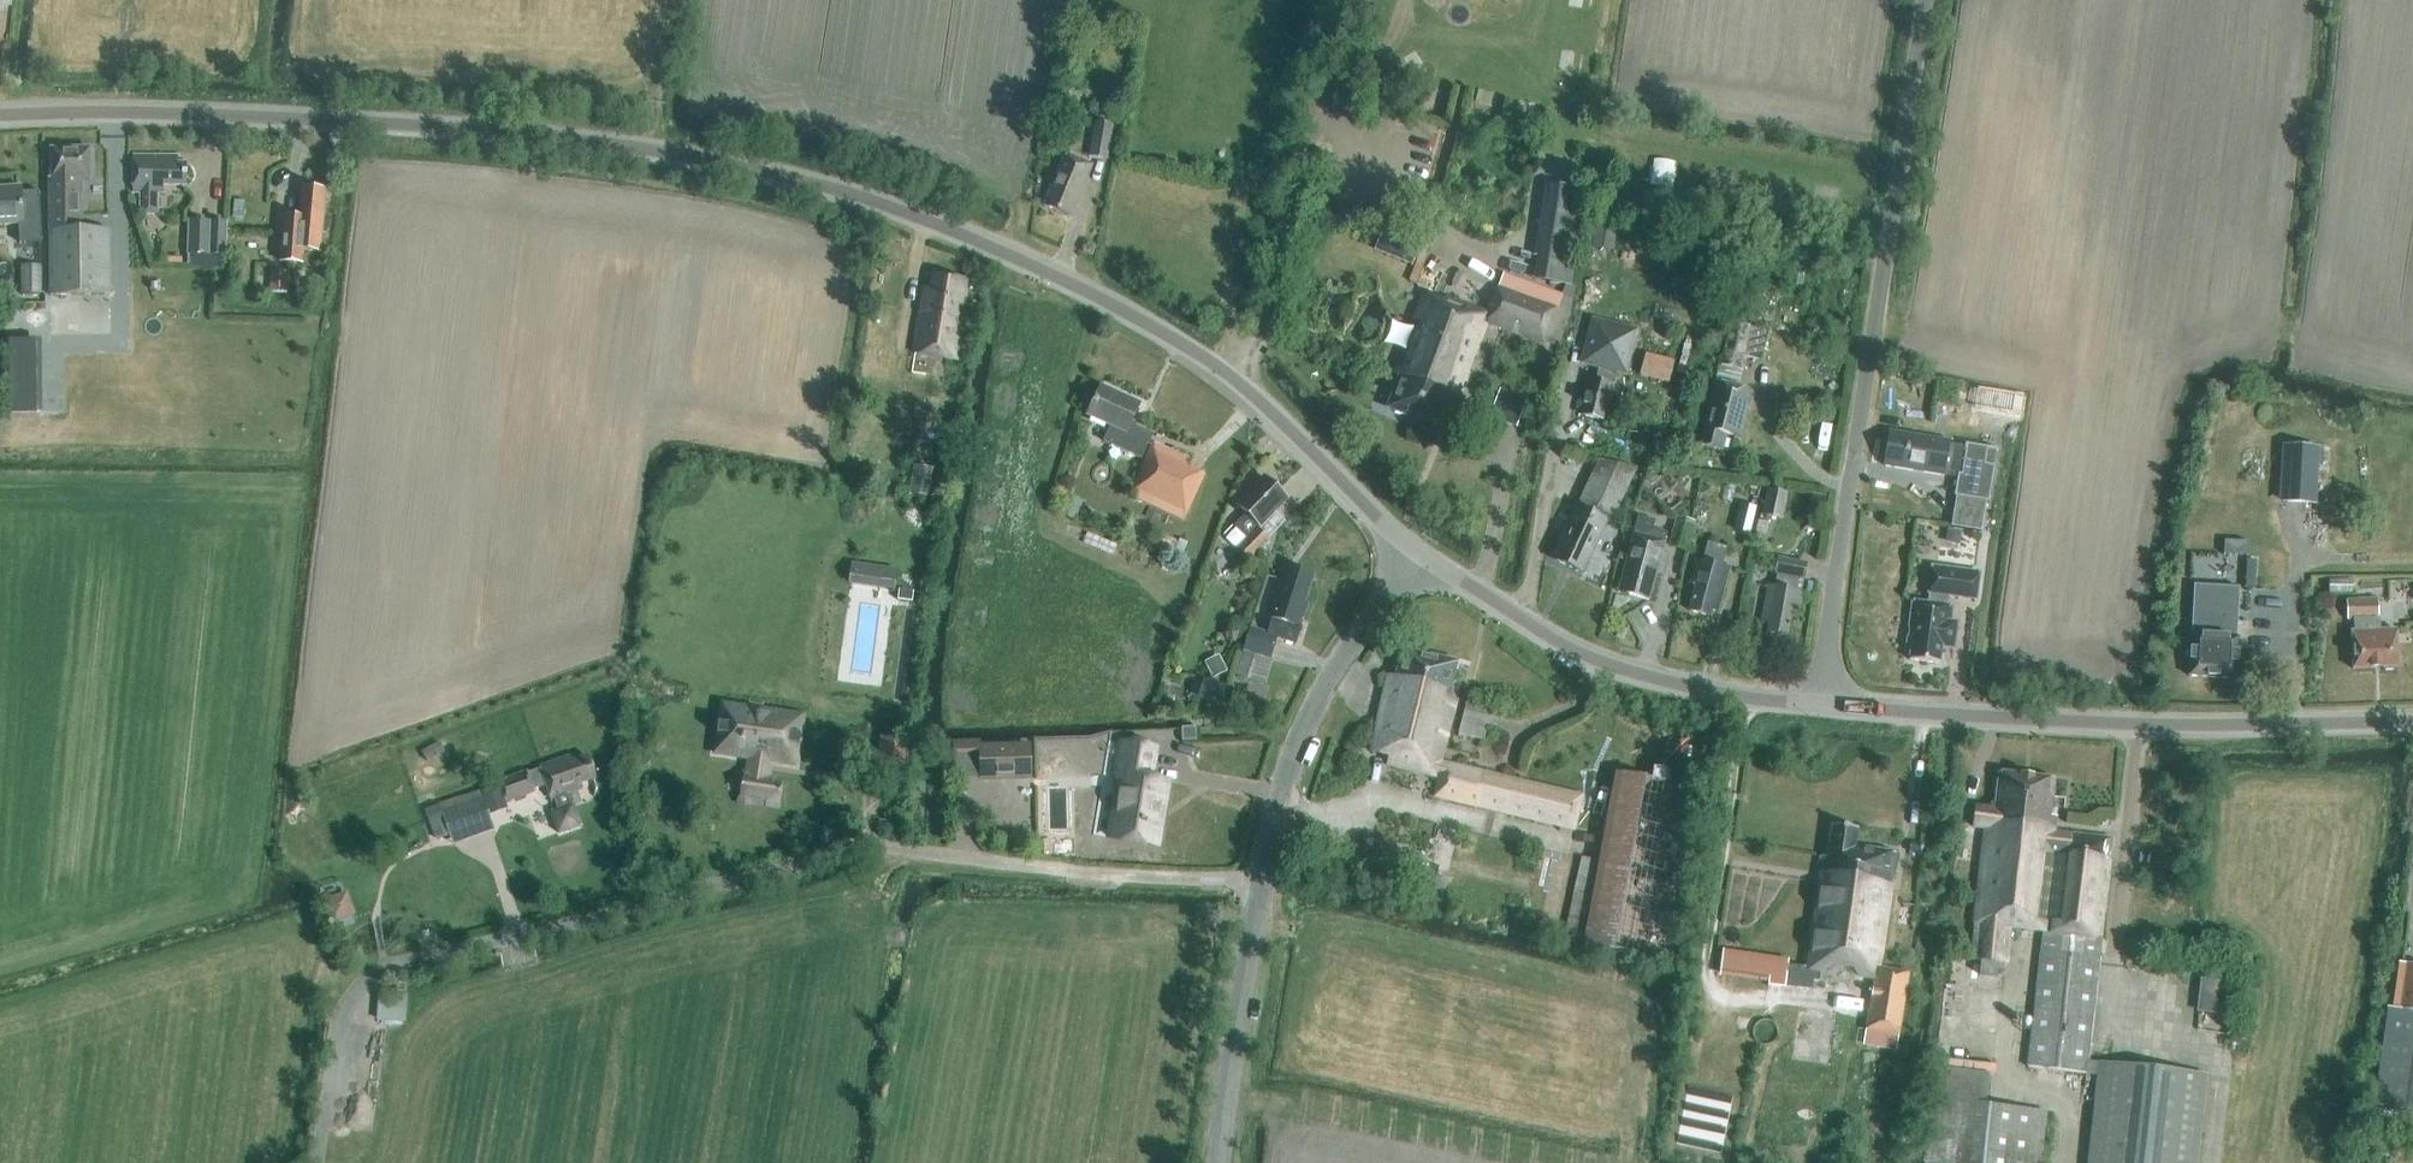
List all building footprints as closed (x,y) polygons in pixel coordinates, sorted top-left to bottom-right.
[(1353,17),(1370,7),(1366,0),(1344,0),(1353,17)] [(1094,41),(1096,28),(1081,26),(1079,39),(1094,41)] [(1107,161),(1114,128),(1099,125),(1092,158),(1107,161)] [(50,302),(116,302),(116,231),(82,231),(82,177),(88,177),(88,150),(53,150),(53,179),(49,179),(50,302)] [(131,193),(140,193),(140,215),(159,216),(160,188),(184,189),(185,165),(178,165),(178,158),(133,157),(131,193)] [(1084,180),(1090,166),(1066,157),(1059,174),(1064,176),(1051,209),(1071,217),(1086,180),(1084,180)] [(1566,260),(1576,188),(1544,183),(1534,255),(1537,256),(1534,280),(1571,285),(1575,261),(1566,260)] [(34,222),(33,206),(21,206),(21,190),(0,191),(0,227),(21,226),(21,223),(34,222)] [(327,231),(328,223),(327,219),(322,219),(324,192),(302,190),(299,229),(282,228),(280,263),(297,265),(298,250),(319,252),(321,234),(324,235),(327,231)] [(1593,246),(1613,249),(1617,220),(1597,217),(1593,246)] [(226,256),(228,221),(189,220),(188,255),(226,256)] [(1414,266),(1424,240),(1386,225),(1375,251),(1414,266)] [(42,295),(42,265),(22,265),(22,295),(42,295)] [(289,293),(291,272),(272,270),(270,291),(289,293)] [(1500,327),(1544,342),(1554,346),(1556,340),(1561,342),(1572,311),(1573,299),(1511,276),(1506,291),(1499,288),(1488,317),(1445,301),(1444,304),(1425,297),(1394,378),(1398,379),(1387,408),(1440,428),(1451,398),(1459,401),(1489,323),(1500,327)] [(959,361),(967,312),(961,311),(966,283),(933,278),(931,290),(926,289),(916,354),(959,361)] [(1731,322),(1719,366),(1720,366),(1741,372),(1745,357),(1762,361),(1769,332),(1731,322)] [(1599,368),(1595,381),(1586,379),(1582,396),(1585,396),(1580,414),(1602,419),(1606,404),(1608,404),(1616,372),(1623,374),(1634,334),(1594,324),(1583,364),(1599,368)] [(1662,346),(1665,334),(1651,330),(1648,342),(1662,346)] [(36,340),(11,340),(11,412),(36,412),(36,340)] [(1672,363),(1646,357),(1640,376),(1668,383),(1672,363)] [(1137,424),(1134,423),(1141,405),(1101,388),(1089,418),(1113,428),(1106,443),(1143,459),(1153,434),(1136,427),(1137,424)] [(1514,394),(1501,389),(1490,416),(1504,422),(1514,394)] [(1738,436),(1748,398),(1713,389),(1713,390),(1699,442),(1721,448),(1725,433),(1738,436)] [(1992,422),(2013,425),(2017,398),(1996,395),(1992,422)] [(1942,474),(1943,471),(1958,474),(1954,496),(1989,502),(1997,451),(1948,443),(1948,440),(1889,430),(1883,464),(1942,474)] [(1669,459),(1671,444),(1656,441),(1654,453),(1659,454),(1659,453),(1664,453),(1663,458),(1669,459)] [(1187,520),(1206,476),(1192,471),(1196,462),(1155,444),(1134,492),(1139,494),(1137,499),(1187,520)] [(2317,505),(2320,448),(2283,445),(2279,502),(2317,505)] [(1611,521),(1635,469),(1598,459),(1577,505),(1578,506),(1567,531),(1562,530),(1558,539),(1561,540),(1554,555),(1583,568),(1606,520),(1611,521)] [(911,489),(927,492),(931,468),(916,465),(911,489)] [(1259,528),(1289,500),(1267,477),(1240,503),(1250,514),(1237,526),(1249,539),(1239,549),(1252,562),(1273,542),(1259,528)] [(1783,520),(1789,493),(1768,488),(1762,516),(1783,520)] [(1070,495),(1061,513),(1074,519),(1082,501),(1070,495)] [(1826,498),(1811,495),(1808,514),(1823,516),(1826,498)] [(1740,501),(1736,520),(1753,524),(1757,506),(1740,501)] [(1687,551),(1695,523),(1693,523),(1696,511),(1681,507),(1679,517),(1677,517),(1669,546),(1687,551)] [(1662,574),(1668,554),(1664,553),(1667,541),(1665,541),(1667,532),(1653,529),(1656,520),(1638,516),(1628,554),(1626,561),(1618,590),(1649,598),(1656,573),(1662,574)] [(1769,523),(1759,521),(1756,532),(1766,534),(1769,523)] [(1948,538),(1952,543),(1959,544),(1961,532),(1949,530),(1948,538)] [(1729,569),(1723,567),(1728,548),(1708,543),(1703,561),(1695,559),(1689,582),(1696,584),(1689,609),(1709,615),(1711,607),(1718,608),(1729,569)] [(1619,559),(1626,561),(1628,554),(1621,552),(1619,559)] [(1798,611),(1801,592),(1795,591),(1797,578),(1802,579),(1805,563),(1775,558),(1773,574),(1775,574),(1773,587),(1766,586),(1761,620),(1767,621),(1765,632),(1788,635),(1792,610),(1798,611)] [(853,562),(850,583),(894,588),(897,567),(853,562)] [(1252,629),(1244,651),(1254,654),(1271,660),(1279,638),(1296,643),(1304,619),(1309,604),(1306,603),(1314,573),(1299,569),(1287,565),(1271,616),(1273,617),(1267,634),(1252,629)] [(1975,598),(1979,571),(1941,566),(1939,579),(1929,578),(1928,592),(1929,592),(1928,601),(1912,599),(1906,646),(1911,646),(1909,658),(1939,662),(1942,641),(1954,642),(1957,621),(1950,620),(1952,605),(1947,604),(1948,594),(1975,598)] [(2353,594),(2353,580),(2329,580),(2329,594),(2353,594)] [(2239,587),(2193,585),(2189,676),(2236,678),(2238,637),(2227,636),(2228,620),(2237,620),(2238,605),(2236,605),(2236,590),(2239,590),(2239,587)] [(913,589),(898,588),(897,600),(912,601),(913,589)] [(2394,668),(2397,668),(2396,630),(2379,631),(2378,599),(2347,600),(2347,619),(2354,619),(2355,633),(2351,633),(2353,669),(2381,668),(2384,671),(2394,671),(2394,668)] [(1244,651),(1237,675),(1246,678),(1254,654),(1244,651)] [(1584,798),(1500,779),(1444,765),(1460,702),(1450,699),(1459,665),(1404,651),(1397,680),(1389,678),(1370,754),(1391,759),(1389,768),(1441,781),(1436,799),(1500,815),(1576,832),(1584,798)] [(1214,678),(1227,672),(1219,657),(1206,664),(1214,678)] [(1221,706),(1226,688),(1205,682),(1200,699),(1221,706)] [(1486,743),(1493,710),(1469,705),(1461,737),(1486,743)] [(775,783),(776,776),(767,775),(770,750),(793,754),(797,720),(727,710),(722,743),(751,748),(748,772),(743,771),(739,804),(779,810),(783,784),(775,783)] [(1181,727),(1182,733),(1182,740),(1196,739),(1196,733),(1195,726),(1181,727)] [(907,770),(910,738),(880,736),(877,767),(907,770)] [(1149,779),(1154,748),(1121,742),(1116,775),(1127,777),(1117,838),(1110,837),(1110,838),(1156,846),(1156,844),(1152,843),(1158,806),(1162,807),(1167,782),(1149,779)] [(427,761),(436,756),(431,746),(422,751),(427,761)] [(984,747),(985,779),(1030,778),(1029,746),(984,747)] [(936,769),(953,768),(952,749),(935,749),(936,769)] [(571,804),(568,795),(581,791),(579,786),(595,780),(587,758),(574,762),(573,757),(540,769),(540,771),(527,775),(527,773),(500,781),(506,802),(534,793),(533,790),(547,786),(551,801),(555,800),(559,809),(551,812),(558,834),(582,826),(574,803),(571,804)] [(1615,771),(1598,860),(1582,857),(1565,935),(1584,940),(1582,948),(1676,965),(1708,788),(1615,771)] [(2019,833),(2026,775),(1999,772),(1995,809),(1983,808),(1980,828),(1986,829),(2019,833)] [(2101,937),(2098,937),(2110,838),(2054,832),(2056,816),(2048,815),(2053,778),(2026,775),(2019,833),(1986,829),(1971,960),(1981,961),(1979,975),(1998,977),(1999,963),(2005,963),(2009,927),(2043,931),(2027,1068),(2097,1076),(2087,1162),(2197,1162),(2207,1074),(2098,1061),(2101,1039),(2089,1038),(2101,937)] [(1981,801),(1982,790),(1968,788),(1966,799),(1981,801)] [(428,809),(438,839),(493,822),(489,811),(487,805),(483,791),(428,809)] [(1825,972),(1874,978),(1866,1042),(1897,1046),(1907,971),(1879,967),(1894,853),(1855,848),(1858,828),(1833,825),(1829,857),(1820,856),(1805,968),(1788,965),(1785,986),(1812,990),(1813,981),(1824,982),(1825,972)] [(1917,852),(1918,843),(1907,841),(1906,851),(1917,852)] [(325,896),(329,918),(353,913),(348,891),(325,896)] [(1720,949),(1718,977),(1783,983),(1786,954),(1720,949)] [(2412,1107),(2412,964),(2402,962),(2396,1008),(2387,1007),(2375,1105),(2412,1110),(2412,1107)] [(405,998),(382,997),(381,1023),(404,1025),(405,998)] [(1923,1162),(2041,1162),(2047,1111),(1986,1104),(1990,1071),(1934,1065),(1923,1162)] [(2374,1162),(2381,1162),(2391,1162),(2392,1154),(2375,1152),(2374,1162)]
